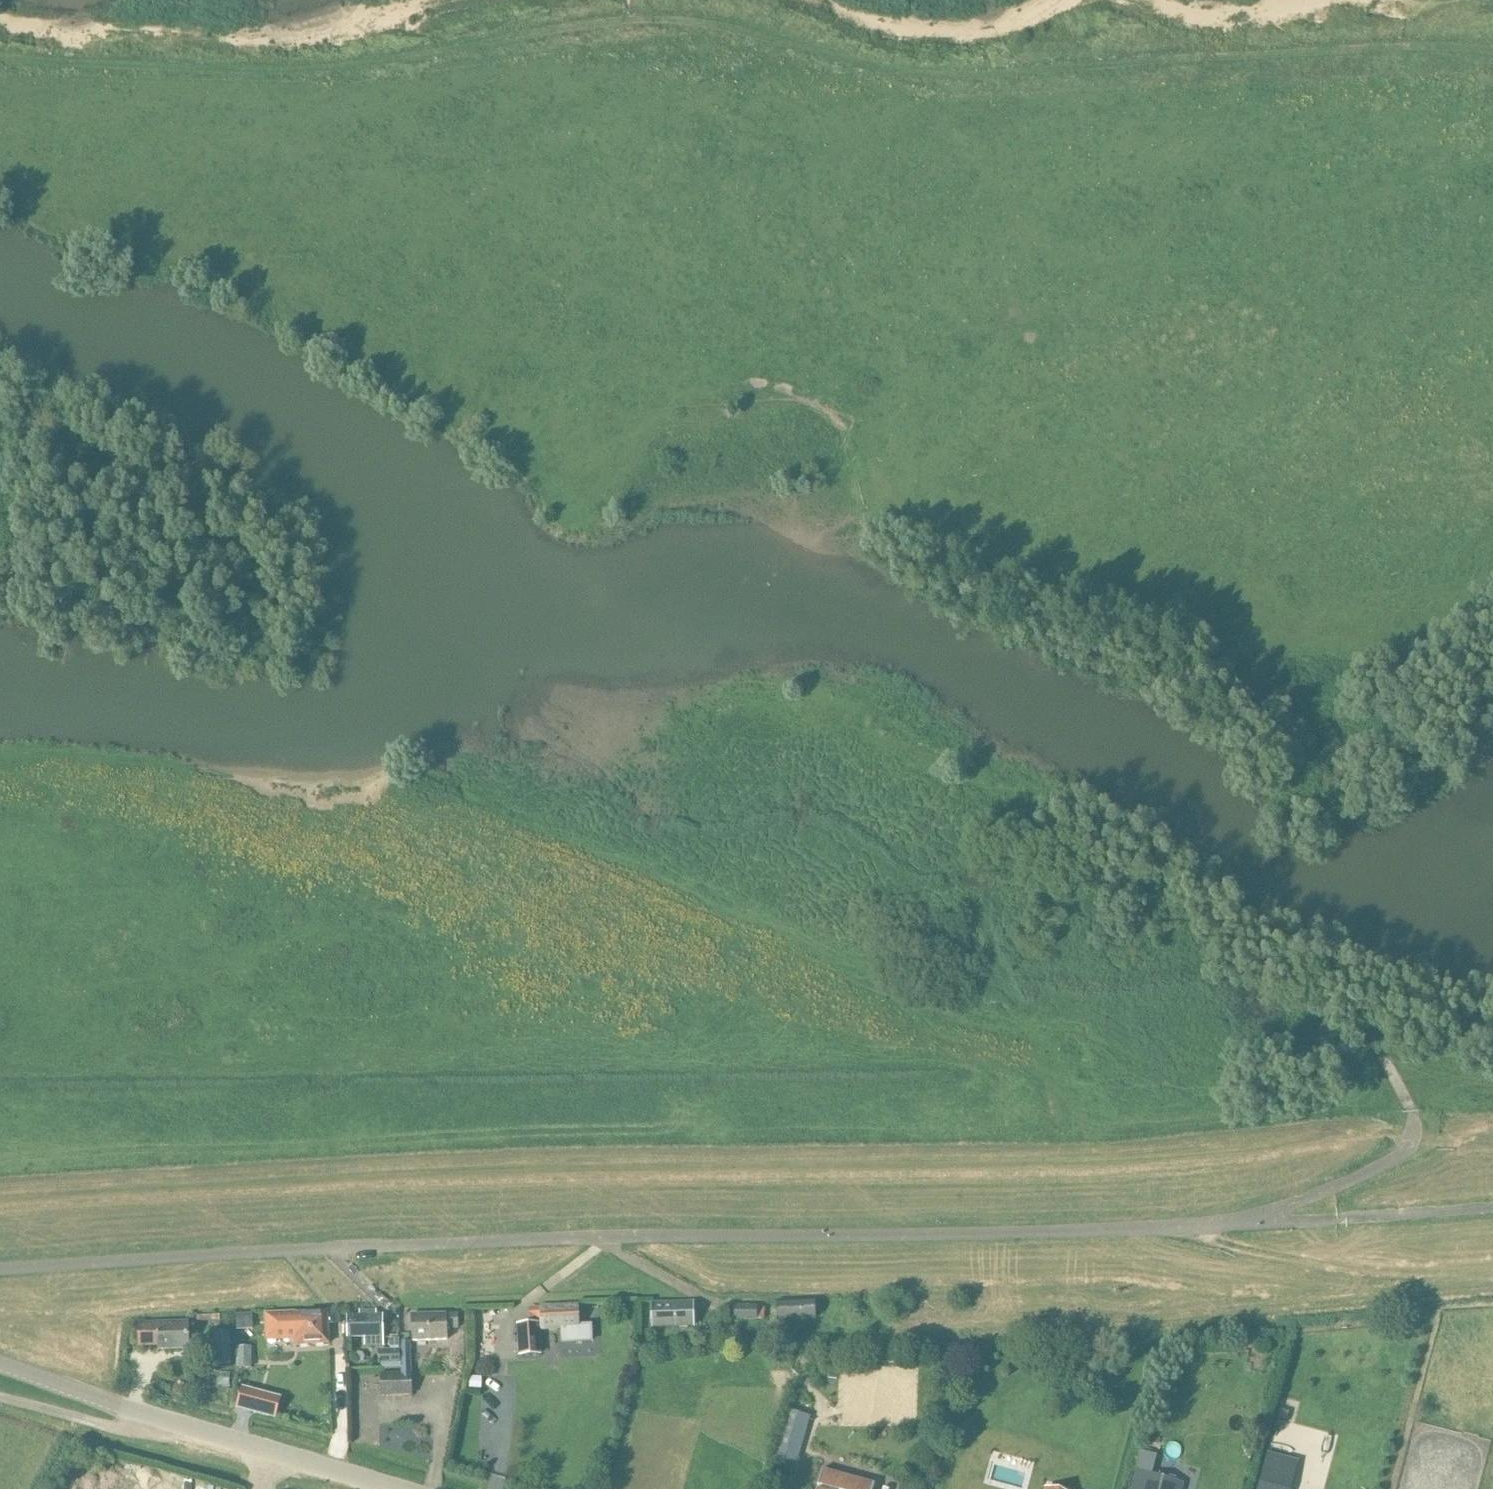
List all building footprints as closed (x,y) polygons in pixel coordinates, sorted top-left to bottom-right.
[(815,1319),(814,1299),(777,1301),(778,1321),(815,1319)] [(694,1325),(693,1303),(652,1304),(653,1326),(694,1325)] [(542,1328),(560,1328),(561,1343),(593,1342),(592,1324),(578,1325),(577,1305),(541,1306),(541,1307),(531,1307),(531,1319),(542,1319),(542,1328)] [(756,1306),(735,1306),(735,1321),(756,1320),(756,1306)] [(274,1331),(285,1330),(296,1330),(296,1345),(329,1344),(328,1324),(333,1324),(332,1311),(273,1313),(274,1331)] [(254,1313),(233,1314),(234,1330),(255,1329),(254,1313)] [(365,1341),(383,1340),(382,1314),(348,1315),(349,1338),(365,1338),(365,1341)] [(447,1339),(447,1328),(457,1328),(457,1314),(446,1314),(412,1314),(413,1341),(447,1339)] [(171,1322),(158,1323),(158,1318),(139,1318),(139,1325),(140,1345),(159,1345),(159,1349),(189,1348),(188,1323),(171,1324),(171,1322)] [(519,1354),(527,1353),(540,1353),(539,1324),(526,1324),(518,1324),(519,1354)] [(230,1335),(217,1335),(217,1367),(230,1367),(230,1335)] [(399,1336),(390,1336),(390,1349),(399,1349),(399,1336)] [(411,1366),(411,1361),(410,1341),(400,1341),(401,1353),(400,1353),(400,1362),(401,1362),(402,1373),(382,1374),(382,1396),(411,1395),(410,1378),(410,1373),(411,1373),(411,1366)] [(381,1363),(400,1362),(400,1353),(381,1354),(381,1363)] [(238,1359),(238,1396),(257,1396),(257,1358),(238,1359)] [(217,1373),(217,1386),(229,1387),(230,1373),(217,1373)] [(470,1376),(469,1389),(482,1389),(482,1377),(470,1376)] [(787,1409),(771,1462),(795,1469),(811,1417),(787,1409)] [(1279,1409),(1276,1419),(1287,1422),(1289,1412),(1279,1409)] [(817,1488),(873,1488),(875,1483),(823,1469),(817,1488)] [(1130,1488),(1184,1488),(1185,1484),(1135,1470),(1130,1488)] [(900,1488),(913,1488),(914,1482),(902,1479),(900,1488)]
